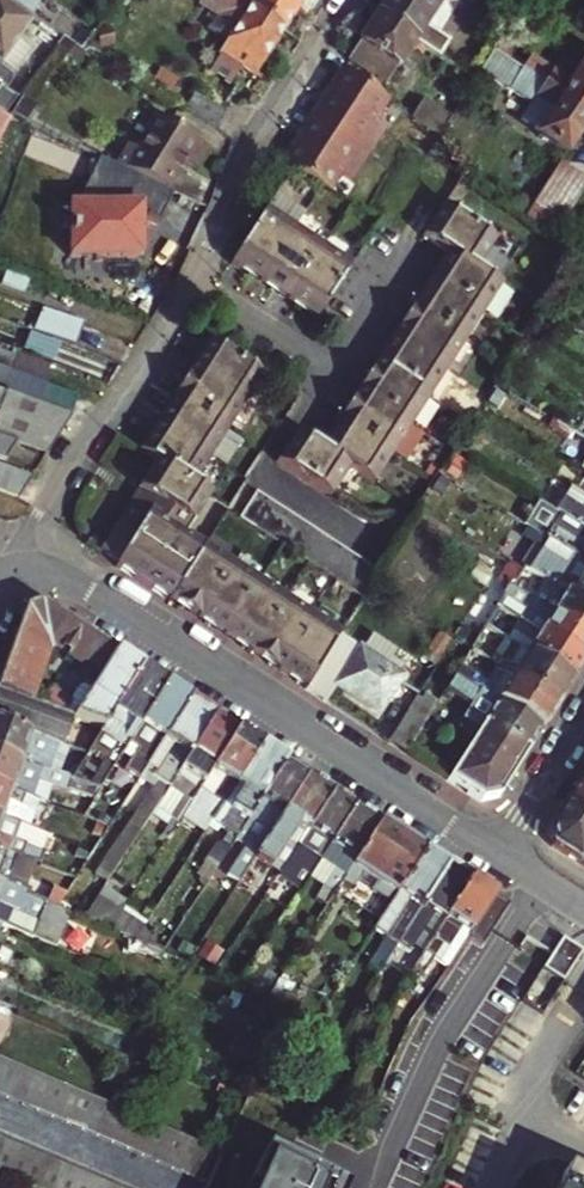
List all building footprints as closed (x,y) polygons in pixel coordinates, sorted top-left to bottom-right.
[(282,30),(236,0),(214,0),(220,5),(213,15),(235,29),(226,43),(228,43),(210,70),(230,83),(240,68),(251,75),(259,64),(260,64),(282,30)] [(282,30),(302,0),(236,0),(282,30)] [(435,4),(438,0),(387,0),(376,17),(418,44),(422,38),(417,34),(436,5),(435,4)] [(30,22),(0,1),(0,62),(30,22)] [(466,91),(474,80),(418,44),(376,17),(359,43),(360,43),(349,60),(384,82),(395,67),(409,47),(413,50),(415,57),(466,91)] [(30,77),(37,65),(22,56),(13,67),(30,77)] [(520,70),(533,79),(542,66),(529,56),(520,70)] [(583,112),(583,64),(571,84),(542,66),(533,79),(583,112)] [(0,65),(0,83),(19,95),(30,77),(13,67),(13,66),(9,71),(0,65)] [(567,150),(583,124),(583,112),(533,79),(520,70),(512,83),(535,98),(524,115),(543,128),(540,132),(567,150)] [(383,98),(342,72),(284,168),(326,191),(337,173),(348,179),(365,151),(382,123),(371,117),(383,98)] [(216,131),(226,116),(194,95),(184,110),(216,131)] [(438,135),(450,117),(421,100),(412,116),(410,118),(438,135)] [(184,165),(193,171),(205,152),(154,119),(133,152),(128,150),(116,168),(166,193),(184,165)] [(142,261),(143,219),(158,225),(171,196),(96,160),(67,203),(66,261),(142,261)] [(558,226),(583,187),(583,174),(561,160),(530,209),(558,226)] [(451,255),(475,270),(493,240),(439,205),(420,236),(444,252),(445,251),(451,255)] [(551,237),(558,226),(530,209),(524,218),(551,237)] [(259,283),(263,277),(294,230),(265,210),(232,261),(231,264),(259,283)] [(288,298),(290,296),(322,248),(294,230),(263,277),(259,283),(271,291),(287,301),(288,298)] [(315,320),(317,317),(351,267),(322,248),(290,296),(288,298),(287,301),(298,309),(315,320)] [(481,314),(498,286),(475,270),(451,255),(445,251),(444,252),(438,262),(427,279),(431,282),(481,314)] [(413,308),(463,341),(481,314),(431,282),(427,279),(421,289),(410,306),(413,308)] [(445,369),(463,341),(413,308),(410,306),(399,322),(392,334),(398,338),(445,369)] [(74,347),(82,326),(41,311),(33,332),(74,347)] [(18,351),(49,362),(56,346),(24,334),(18,351)] [(427,398),(445,369),(398,338),(392,334),(374,362),(377,365),(380,366),(427,398)] [(241,402),(258,374),(207,342),(204,340),(193,359),(187,368),(189,370),(192,372),(241,402)] [(42,381),(48,366),(16,354),(11,370),(42,381)] [(408,427),(427,398),(380,366),(377,365),(374,362),(366,374),(355,392),(359,394),(361,396),(408,427)] [(223,431),(241,402),(192,372),(189,370),(187,368),(180,379),(169,397),(172,399),(223,431)] [(4,388),(36,400),(42,383),(11,372),(4,388)] [(70,416),(3,391),(0,398),(0,411),(59,433),(70,416)] [(421,435),(408,427),(361,396),(359,394),(355,392),(348,402),(337,420),(341,423),(390,455),(403,463),(421,435)] [(207,457),(223,431),(172,399),(169,397),(158,414),(152,423),(156,426),(207,457)] [(44,456),(59,433),(0,411),(0,439),(15,445),(44,456)] [(372,483),(390,455),(341,423),(337,420),(326,437),(319,447),(319,449),(325,453),(348,468),(372,483)] [(190,484),(207,457),(156,426),(152,423),(147,433),(136,450),(139,452),(153,461),(190,484)] [(276,463),(330,498),(348,468),(325,453),(319,449),(319,447),(296,432),(276,463)] [(15,445),(0,439),(0,459),(4,461),(15,445)] [(172,596),(202,547),(184,535),(208,495),(190,484),(153,461),(136,489),(146,495),(133,516),(123,510),(99,550),(117,563),(115,567),(169,601),(172,596)] [(31,478),(0,467),(0,494),(16,500),(31,478)] [(123,510),(133,516),(146,495),(136,489),(123,510)] [(236,518),(252,529),(270,499),(254,490),(236,518)] [(568,490),(562,500),(554,513),(558,516),(583,532),(583,500),(568,490)] [(544,507),(554,513),(562,500),(553,494),(544,507)] [(252,529),(268,538),(286,509),(270,499),(252,529)] [(279,545),(284,548),(301,519),(286,509),(268,538),(279,545)] [(558,516),(543,539),(545,540),(583,565),(583,532),(558,516)] [(284,548),(298,557),(316,528),(301,519),(284,548)] [(306,562),(313,567),(331,537),(316,528),(298,557),(306,562)] [(313,567),(328,577),(347,547),(331,537),(313,567)] [(545,540),(526,571),(543,581),(583,607),(583,565),(545,540)] [(198,620),(200,617),(231,565),(202,547),(172,596),(169,601),(180,609),(182,610),(198,620)] [(335,580),(344,586),(362,556),(347,547),(328,577),(335,580)] [(344,586),(359,596),(378,567),(362,556),(344,586)] [(469,576),(484,587),(493,574),(477,563),(469,576)] [(224,637),(226,633),(258,582),(231,565),(200,617),(198,620),(207,626),(208,627),(224,637)] [(543,581),(535,594),(556,607),(551,615),(583,635),(583,607),(543,581)] [(253,650),(259,641),(284,598),(258,582),(226,633),(224,637),(241,648),(251,654),(253,650)] [(583,660),(583,635),(551,615),(531,602),(517,593),(505,614),(518,622),(582,663),(583,660)] [(551,615),(556,607),(535,594),(531,602),(551,615)] [(281,668),(287,658),(313,616),(284,598),(259,641),(253,650),(251,654),(267,665),(279,672),(281,668)] [(40,705),(59,653),(44,643),(61,617),(39,603),(23,609),(0,671),(0,690),(40,705)] [(305,689),(306,690),(338,636),(340,634),(313,616),(287,658),(281,668),(279,672),(305,689)] [(71,717),(101,728),(140,668),(114,652),(95,640),(61,617),(44,643),(59,653),(79,665),(97,677),(78,708),(71,704),(62,705),(59,712),(71,717)] [(570,683),(582,663),(518,622),(505,642),(570,683)] [(420,657),(434,666),(450,641),(437,633),(420,657)] [(336,688),(378,715),(402,679),(385,668),(395,653),(370,636),(360,651),(338,636),(306,690),(326,703),(336,688)] [(555,706),(570,683),(505,642),(490,665),(495,668),(555,706)] [(539,731),(555,706),(495,668),(490,665),(480,681),(460,669),(455,678),(539,731)] [(123,750),(139,725),(165,684),(140,668),(101,728),(98,734),(123,750)] [(497,799),(539,731),(455,678),(446,691),(471,706),(461,721),(478,732),(447,782),(480,803),(497,799)] [(133,756),(147,766),(189,700),(165,684),(139,725),(148,731),(133,756)] [(60,745),(71,717),(59,712),(40,705),(0,690),(0,723),(45,739),(60,745)] [(388,743),(406,755),(438,704),(424,696),(420,703),(415,699),(388,743)] [(156,782),(167,790),(215,716),(189,700),(147,766),(146,768),(154,773),(150,778),(156,782)] [(198,791),(211,770),(236,730),(215,716),(167,790),(181,799),(170,818),(177,823),(198,791)] [(34,767),(45,739),(0,723),(0,755),(34,767)] [(123,750),(133,756),(148,731),(139,725),(123,750)] [(221,806),(234,785),(260,745),(236,730),(211,770),(222,778),(209,798),(221,806)] [(215,871),(233,842),(285,761),(260,745),(234,785),(242,790),(218,827),(231,836),(226,838),(222,844),(214,847),(204,863),(215,871)] [(69,780),(57,776),(39,769),(34,767),(0,755),(0,787),(24,795),(28,797),(36,778),(92,799),(98,790),(69,780)] [(123,771),(138,781),(146,768),(147,766),(133,756),(123,771)] [(57,776),(60,768),(42,761),(39,769),(57,776)] [(245,850),(255,857),(307,776),(285,761),(233,842),(245,850)] [(98,790),(103,781),(78,765),(69,780),(98,790)] [(198,791),(209,798),(222,778),(211,770),(198,791)] [(576,786),(583,791),(583,773),(576,786)] [(297,825),(307,831),(332,792),(307,776),(255,857),(254,858),(269,868),(297,825)] [(127,827),(138,835),(167,790),(156,782),(127,827)] [(211,822),(218,827),(242,790),(234,785),(221,806),(211,822)] [(576,786),(562,808),(583,822),(583,791),(576,786)] [(20,807),(24,795),(0,787),(0,813),(4,802),(19,808),(20,807)] [(312,873),(320,861),(355,806),(332,792),(307,831),(297,846),(311,856),(303,868),(301,867),(290,884),(300,891),(312,873)] [(20,807),(34,812),(39,801),(28,797),(24,795),(20,807)] [(14,823),(19,808),(4,802),(0,813),(0,818),(14,823)] [(325,907),(337,888),(380,823),(355,806),(320,861),(336,872),(329,884),(327,883),(316,901),(325,907)] [(562,808),(548,831),(552,848),(583,869),(583,822),(562,808)] [(51,837),(14,823),(0,818),(0,851),(19,858),(41,865),(51,837)] [(372,891),(391,903),(424,851),(380,823),(337,888),(346,894),(356,880),(360,874),(376,884),(372,891)] [(279,875),(289,859),(297,846),(307,831),(297,825),(269,868),(279,875)] [(301,867),(303,868),(311,856),(297,846),(289,859),(301,867)] [(225,881),(236,887),(254,858),(255,857),(245,850),(225,881)] [(9,885),(19,858),(0,851),(0,882),(9,885)] [(372,932),(395,947),(447,866),(424,851),(391,903),(372,932)] [(329,884),(336,872),(320,861),(312,873),(327,883),(329,884)] [(200,885),(204,888),(215,871),(204,863),(198,873),(201,875),(199,879),(200,885)] [(395,947),(418,961),(470,880),(447,866),(395,947)] [(372,891),(376,884),(360,874),(356,880),(372,891)] [(26,898),(32,900),(38,884),(19,877),(15,887),(28,892),(26,898)] [(431,960),(445,969),(493,895),(470,880),(418,961),(412,971),(420,976),(431,960)] [(15,887),(9,885),(0,882),(0,909),(37,924),(45,906),(32,900),(26,898),(28,892),(15,887)] [(37,924),(0,909),(0,925),(31,938),(37,924)] [(134,943),(146,948),(155,933),(145,926),(134,943)] [(542,968),(561,981),(580,952),(560,939),(542,968)] [(0,951),(0,964),(6,967),(11,956),(0,951)] [(0,1060),(0,1095),(202,1181),(215,1151),(0,1060)] [(0,1139),(0,1176),(28,1187),(117,1187),(0,1139)] [(259,1187),(320,1187),(322,1183),(271,1161),(259,1187)] [(561,1172),(554,1187),(583,1187),(583,1183),(561,1172)]
